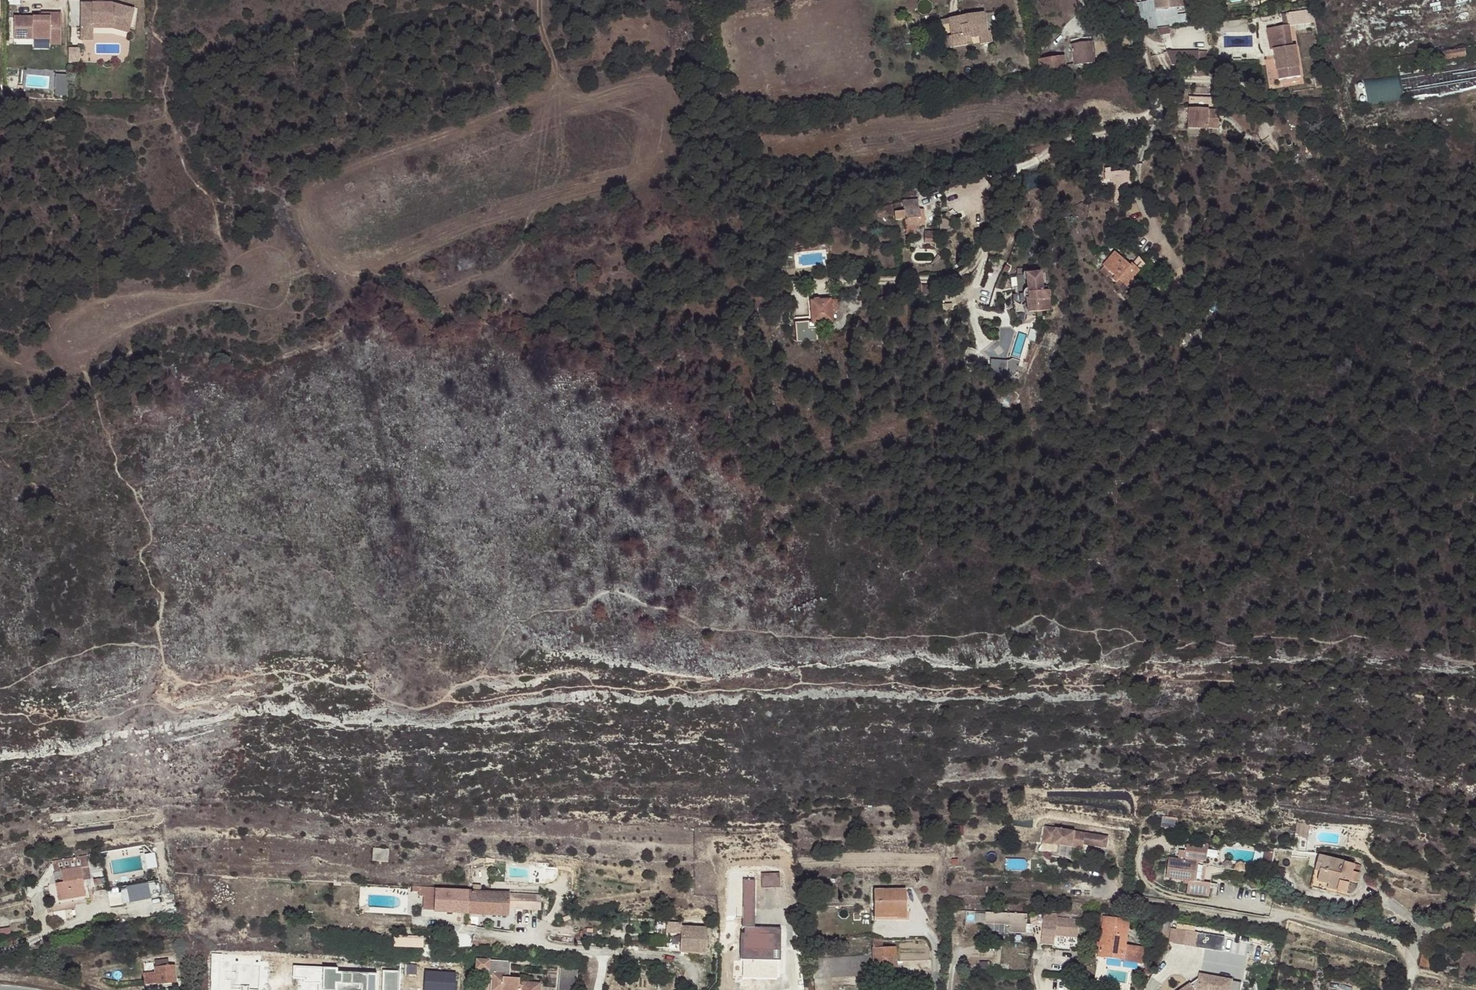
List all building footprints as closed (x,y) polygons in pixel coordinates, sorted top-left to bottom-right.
[(81,22),(81,35),(92,35),(92,22),(92,18),(111,18),(111,21),(132,26),(138,4),(125,0),(80,0),(81,22)] [(1164,9),(1178,7),(1177,0),(1163,0),(1164,9)] [(1187,24),(1185,6),(1178,7),(1164,9),(1144,12),(1147,29),(1159,28),(1166,27),(1170,26),(1187,24)] [(49,12),(40,12),(13,12),(13,34),(49,34),(49,39),(60,39),(60,8),(49,8),(49,12)] [(1295,13),(1297,25),(1307,24),(1305,11),(1295,13)] [(952,36),(953,47),(970,44),(969,37),(978,36),(980,43),(991,42),(989,29),(986,30),(983,12),(966,15),(966,19),(961,20),(960,16),(948,18),(949,24),(952,36)] [(1290,26),(1297,25),(1295,13),(1287,14),(1289,26),(1290,26)] [(1159,28),(1162,35),(1171,34),(1170,26),(1166,27),(1159,28)] [(1273,40),(1276,63),(1298,60),(1296,47),(1293,47),(1290,26),(1289,26),(1267,30),(1269,40),(1273,40)] [(946,48),(953,47),(952,36),(945,37),(946,48)] [(1075,65),(1095,62),(1092,42),(1072,45),(1075,65)] [(1466,49),(1440,53),(1442,61),(1467,57),(1466,49)] [(1200,52),(1168,53),(1173,67),(1187,67),(1196,67),(1201,67),(1200,54),(1200,52)] [(1200,54),(1201,67),(1209,67),(1209,53),(1200,54)] [(1041,74),(1066,70),(1064,56),(1039,59),(1041,74)] [(1298,60),(1276,63),(1279,80),(1301,78),(1298,60)] [(1475,85),(1475,70),(1403,78),(1404,91),(1417,89),(1417,94),(1430,92),(1430,90),(1475,85)] [(57,73),(57,94),(70,94),(70,73),(57,73)] [(1327,82),(1334,81),(1333,74),(1326,75),(1327,82)] [(1369,103),(1403,101),(1401,77),(1367,79),(1369,103)] [(1189,128),(1219,129),(1219,111),(1189,110),(1189,128)] [(1130,169),(1106,170),(1107,187),(1131,185),(1130,169)] [(906,228),(907,233),(916,233),(915,227),(921,226),(920,225),(919,209),(918,198),(903,199),(904,210),(895,211),(896,219),(905,219),(906,228)] [(926,231),(925,243),(937,243),(937,231),(926,231)] [(1119,279),(1128,288),(1135,280),(1133,278),(1126,272),(1132,266),(1115,252),(1104,265),(1105,265),(1101,270),(1107,276),(1109,275),(1117,282),(1119,279)] [(939,254),(932,264),(934,264),(942,257),(939,254)] [(1151,258),(1140,270),(1149,278),(1160,266),(1151,258)] [(1126,272),(1133,278),(1140,270),(1133,265),(1132,266),(1126,272)] [(1019,294),(1021,313),(1052,311),(1049,287),(1044,287),(1043,273),(1030,274),(1029,268),(1018,269),(1018,275),(1017,275),(1019,294)] [(921,291),(922,293),(935,294),(936,283),(921,283),(921,291)] [(879,303),(891,301),(890,294),(878,296),(879,303)] [(832,319),(831,307),(830,299),(830,297),(810,298),(812,321),(832,319)] [(796,338),(817,336),(816,324),(809,325),(808,319),(794,320),(796,338)] [(1021,375),(1021,358),(992,358),(992,375),(1021,375)] [(1295,836),(1308,838),(1310,824),(1297,822),(1295,836)] [(1086,833),(1045,827),(1042,843),(1053,845),(1051,856),(1070,859),(1072,848),(1083,849),(1084,845),(1086,833)] [(1086,833),(1084,845),(1091,846),(1093,834),(1086,833)] [(1109,837),(1093,834),(1091,846),(1107,848),(1109,837)] [(390,848),(374,847),(373,860),(389,861),(390,848)] [(1263,864),(1270,865),(1272,852),(1265,851),(1263,864)] [(87,855),(52,861),(54,873),(61,872),(63,882),(48,885),(52,906),(67,904),(86,901),(83,881),(81,868),(88,867),(87,855)] [(1354,865),(1340,862),(1317,856),(1314,871),(1320,872),(1316,884),(1337,889),(1336,893),(1347,895),(1349,884),(1356,885),(1360,873),(1352,872),(1354,865)] [(1169,858),(1166,879),(1188,881),(1187,894),(1209,897),(1211,885),(1212,875),(1212,870),(1196,868),(1197,862),(1169,858)] [(1361,867),(1354,865),(1352,872),(1360,873),(1361,867)] [(81,868),(83,881),(91,879),(88,867),(81,868)] [(763,871),(763,886),(782,886),(782,871),(763,871)] [(1320,872),(1314,871),(1309,890),(1336,896),(1336,893),(1337,889),(1316,884),(1320,872)] [(734,958),(776,964),(780,931),(749,927),(755,876),(745,874),(734,958)] [(154,881),(129,884),(131,901),(156,897),(154,881)] [(413,887),(412,891),(418,892),(418,895),(424,895),(423,910),(434,910),(435,888),(425,888),(413,887)] [(508,915),(509,908),(509,902),(515,902),(515,908),(540,909),(541,895),(510,893),(510,892),(435,888),(434,910),(434,911),(508,915)] [(873,889),(874,913),(896,912),(897,915),(906,914),(905,888),(873,889)] [(985,912),(985,924),(1011,924),(1011,913),(985,912)] [(1153,923),(1154,916),(1136,914),(1135,921),(1153,923)] [(1100,953),(1099,956),(1143,962),(1145,947),(1126,944),(1130,919),(1105,915),(1101,947),(1095,946),(1094,952),(1100,953)] [(1043,921),(1038,920),(1037,929),(1043,930),(1043,933),(1078,937),(1079,924),(1076,925),(1076,918),(1057,916),(1056,922),(1043,921)] [(680,921),(660,920),(660,930),(679,931),(678,952),(706,953),(707,925),(680,924),(680,921)] [(1160,920),(1157,936),(1168,938),(1170,928),(1171,922),(1160,920)] [(12,931),(11,926),(2,928),(0,921),(0,934),(12,931)] [(1203,933),(1170,928),(1168,938),(1168,943),(1201,948),(1203,933)] [(410,938),(393,937),(392,946),(422,948),(423,939),(410,938)] [(815,977),(829,976),(874,975),(888,975),(887,967),(896,966),(895,946),(883,947),(883,942),(872,942),(873,948),(873,958),(813,959),(815,977)] [(1449,954),(1429,950),(1428,952),(1427,958),(1434,959),(1448,961),(1449,954)] [(1432,969),(1434,959),(1427,958),(1428,952),(1424,952),(1423,956),(1422,956),(1421,967),(1432,969)] [(474,967),(488,970),(491,973),(490,987),(501,988),(501,989),(538,989),(539,983),(519,981),(519,979),(508,978),(510,960),(508,960),(476,957),(474,967)] [(156,966),(154,966),(156,984),(175,982),(174,965),(168,965),(168,960),(155,961),(156,966)] [(557,989),(574,989),(577,965),(560,963),(557,989)] [(365,974),(325,973),(325,969),(310,969),(309,987),(322,987),(322,989),(364,989),(365,974)] [(400,969),(384,969),(384,989),(400,989),(400,969)] [(426,989),(457,989),(458,970),(426,969),(426,989)] [(1231,980),(1199,974),(1198,980),(1197,983),(1190,988),(1188,986),(1182,989),(1229,989),(1231,980)] [(1198,980),(1188,986),(1190,988),(1197,983),(1198,980)] [(1231,980),(1229,989),(1245,989),(1246,984),(1231,980)]
